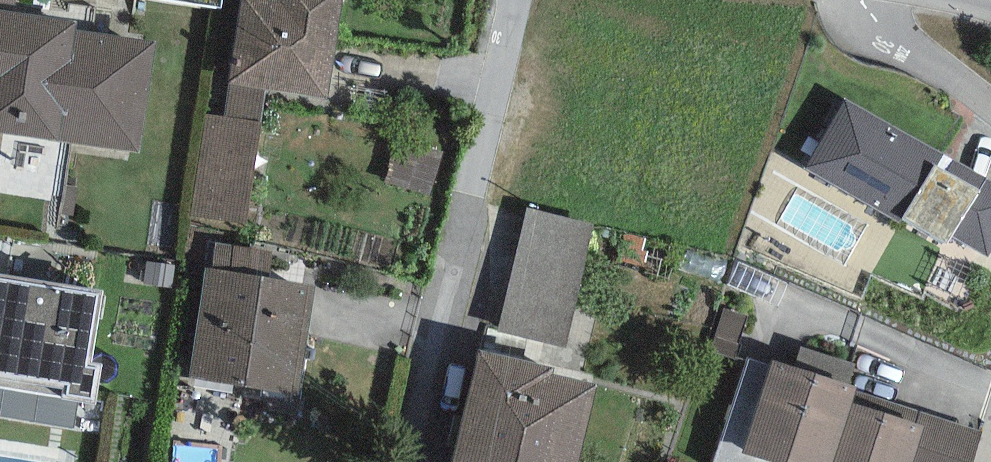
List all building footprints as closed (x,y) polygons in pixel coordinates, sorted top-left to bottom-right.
[(228,84),(265,90),(327,99),(342,0),(240,0),(228,84)] [(156,42),(77,30),(79,21),(0,9),(0,132),(139,153),(156,42)] [(245,225),(265,90),(228,84),(223,117),(204,114),(189,217),(245,225)] [(985,179),(843,99),(806,166),(947,245),(952,236),(985,179)] [(441,151),(393,139),(383,182),(431,194),(441,151)] [(985,179),(952,236),(990,257),(990,255),(990,182),(985,179)] [(595,224),(526,208),(497,328),(567,344),(595,224)] [(216,243),(212,270),(268,278),(272,251),(216,243)] [(179,265),(146,261),(143,285),(176,289),(179,265)] [(780,280),(737,262),(727,285),(770,303),(780,280)] [(212,270),(205,268),(190,379),(300,392),(316,287),(268,278),(212,270)] [(0,274),(0,388),(78,400),(96,403),(102,364),(91,362),(103,290),(0,274)] [(747,318),(723,310),(710,351),(734,359),(747,318)] [(801,347),(794,368),(850,385),(857,364),(801,347)] [(479,350),(451,461),(578,461),(597,385),(552,374),(553,368),(479,350)] [(771,361),(742,453),(771,461),(833,461),(856,391),(857,387),(850,385),(794,368),(771,361)] [(78,400),(0,388),(0,417),(74,429),(78,400)] [(856,391),(833,461),(972,461),(982,431),(856,391)]
